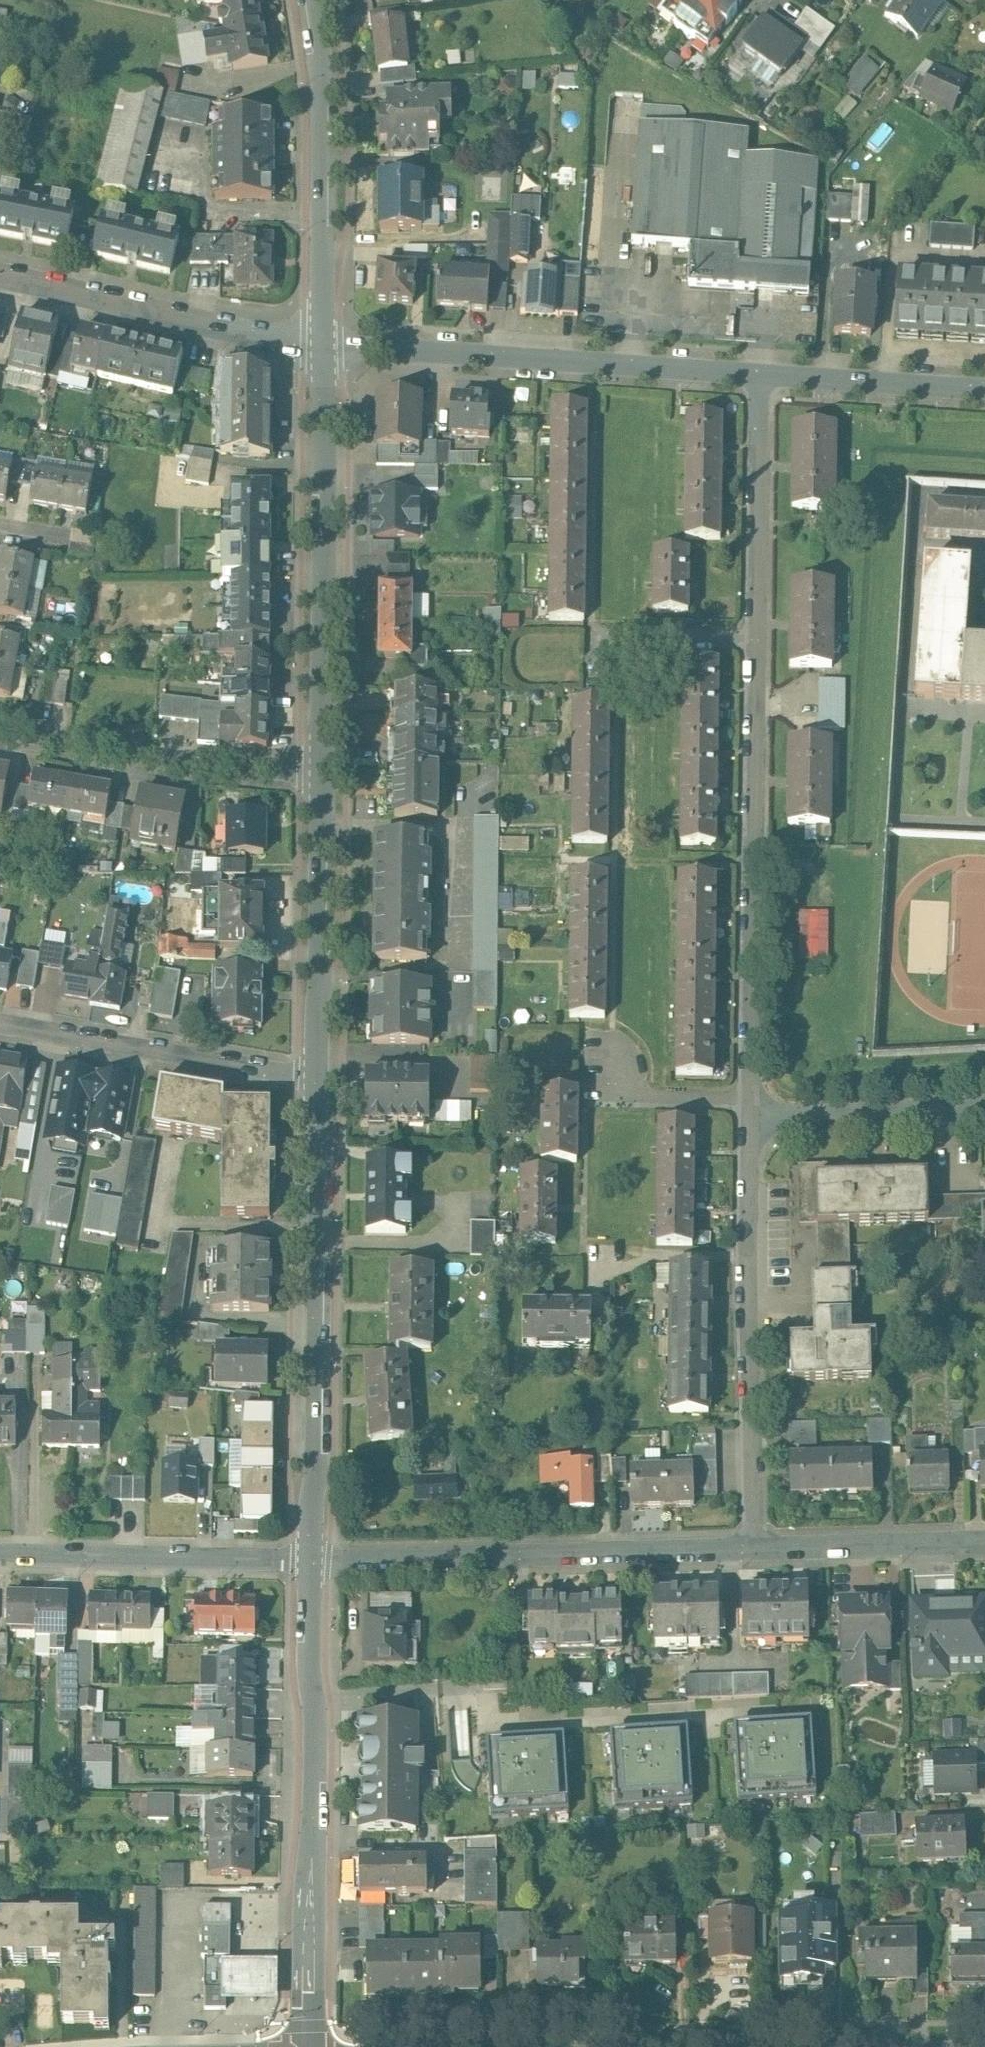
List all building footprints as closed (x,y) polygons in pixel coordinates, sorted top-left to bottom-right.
[(226,12),(220,16),(221,24),(226,25),(260,20),(258,6),(261,5),(260,0),(224,0),(226,12)] [(626,11),(639,20),(652,2),(649,0),(634,0),(626,11)] [(668,5),(681,14),(674,24),(677,29),(680,32),(683,34),(686,36),(690,38),(696,40),(703,30),(716,39),(725,26),(727,27),(737,12),(736,11),(744,0),(671,0),(668,5)] [(942,0),(896,0),(885,15),(918,38),(944,1),(942,0)] [(665,11),(652,2),(639,20),(652,29),(665,11)] [(835,31),(807,10),(793,30),(792,31),(806,40),(821,51),(835,31)] [(793,30),(771,15),(765,23),(763,22),(743,50),(781,77),(801,49),(800,48),(806,40),(792,31),(793,30)] [(260,20),(226,25),(228,37),(206,41),(210,60),(231,56),(233,69),(267,63),(260,20)] [(402,21),(375,24),(380,71),(407,68),(402,21)] [(846,83),(858,93),(876,73),(863,62),(846,83)] [(924,63),(903,87),(920,95),(934,68),(924,63)] [(180,72),(159,67),(154,90),(162,92),(175,95),(180,72)] [(407,68),(380,71),(381,85),(403,83),(417,82),(415,67),(407,68)] [(965,82),(934,68),(920,95),(920,96),(952,110),(965,82)] [(579,77),(560,76),(559,87),(578,88),(579,77)] [(381,85),(379,86),(380,97),(387,97),(387,96),(403,96),(403,94),(404,94),(403,83),(381,85)] [(154,90),(124,84),(98,187),(136,195),(157,114),(162,92),(154,90)] [(175,95),(162,92),(157,114),(206,124),(211,102),(175,95)] [(404,94),(403,94),(403,96),(387,96),(387,97),(388,112),(380,112),(381,141),(388,141),(389,153),(429,153),(429,141),(440,141),(439,111),(451,111),(451,92),(428,92),(428,94),(404,94)] [(848,96),(835,111),(844,120),(857,104),(848,96)] [(0,113),(0,136),(26,141),(30,118),(0,113)] [(272,116),(216,116),(216,199),(272,199),(272,116)] [(748,132),(640,124),(632,244),(692,248),(740,251),(747,148),(748,132)] [(790,159),(758,157),(759,149),(747,148),(740,251),(739,266),(810,271),(818,160),(803,159),(803,150),(791,149),(790,159)] [(422,177),(380,177),(380,228),(422,228),(439,228),(439,210),(422,210),(422,177)] [(869,220),(870,184),(854,184),(853,193),(828,193),(827,219),(869,220)] [(0,198),(0,234),(67,248),(74,213),(0,198)] [(541,201),(512,200),(511,217),(511,219),(530,220),(540,221),(541,201)] [(511,217),(490,217),(489,246),(509,246),(511,219),(511,217)] [(530,220),(511,219),(509,246),(509,260),(528,262),(530,220)] [(179,236),(105,221),(97,255),(172,270),(179,236)] [(975,225),(931,222),(929,245),(973,248),(975,225)] [(232,237),(194,238),(193,255),(191,264),(228,264),(228,255),(231,255),(232,237)] [(273,238),(238,237),(237,287),(272,287),(273,238)] [(489,246),(488,246),(488,248),(490,248),(490,255),(509,256),(509,246),(489,246)] [(740,251),(692,248),(689,285),(737,288),(739,266),(740,251)] [(581,265),(561,263),(560,270),(562,270),(559,314),(577,315),(578,315),(581,265)] [(396,267),(380,266),(378,291),(377,302),(388,303),(388,302),(413,304),(414,287),(420,287),(420,281),(415,280),(415,268),(407,267),(406,267),(396,266),(396,267)] [(810,271),(739,266),(737,288),(809,293),(810,271)] [(471,273),(439,271),(439,283),(438,283),(437,287),(438,287),(437,306),(470,308),(470,310),(487,312),(487,309),(489,289),(490,274),(480,274),(481,268),(471,267),(471,273)] [(543,269),(543,273),(529,272),(528,278),(524,278),(521,312),(558,315),(559,314),(562,270),(560,270),(543,269)] [(946,334),(949,278),(898,275),(895,331),(946,334)] [(946,334),(984,337),(984,281),(949,278),(946,334)] [(874,283),(838,280),(834,332),(871,335),(872,314),(874,314),(875,302),(873,302),(874,283)] [(507,286),(494,285),(494,289),(489,289),(487,309),(506,311),(507,286)] [(59,324),(22,316),(9,370),(46,379),(47,377),(55,340),(59,324)] [(107,336),(82,329),(75,354),(71,371),(73,371),(97,377),(107,336)] [(183,353),(107,335),(107,336),(97,377),(97,376),(173,394),(183,353)] [(66,343),(55,340),(47,377),(59,379),(60,374),(65,351),(67,343),(66,342),(66,343)] [(65,351),(60,374),(71,376),(73,371),(71,371),(75,354),(66,352),(65,351)] [(273,377),(226,365),(221,405),(221,411),(272,412),(273,377)] [(405,396),(379,395),(378,423),(377,446),(420,447),(420,442),(421,429),(422,429),(422,419),(421,419),(422,396),(405,396)] [(486,397),(474,396),(471,397),(470,400),(453,399),(451,434),(489,437),(491,416),(488,415),(489,401),(488,399),(487,397),(486,397)] [(551,479),(586,479),(587,408),(552,407),(551,479)] [(272,412),(221,411),(222,453),(251,453),(251,458),(271,458),(272,412)] [(686,478),(721,478),(722,417),(687,416),(686,478)] [(835,426),(794,425),(794,426),(794,442),(793,492),(794,492),(793,508),(793,509),(834,510),(835,426)] [(437,442),(420,442),(420,447),(419,465),(436,465),(437,442)] [(449,443),(437,442),(436,465),(448,465),(449,443)] [(420,447),(377,446),(376,464),(419,465),(420,447)] [(215,452),(193,448),(191,458),(213,462),(215,452)] [(213,462),(191,458),(187,481),(209,485),(213,462)] [(25,462),(13,460),(12,467),(9,483),(21,485),(25,462)] [(37,464),(25,462),(21,485),(33,488),(36,472),(37,464)] [(0,465),(0,500),(6,501),(9,483),(12,467),(0,465)] [(438,466),(414,466),(414,478),(438,478),(438,466)] [(65,477),(36,472),(33,488),(30,505),(59,510),(65,477)] [(93,481),(65,477),(59,510),(87,515),(93,481)] [(438,478),(414,478),(414,490),(438,490),(438,478)] [(721,478),(686,478),(685,539),(720,539),(721,478)] [(586,479),(551,479),(550,550),(585,550),(586,479)] [(270,485),(234,485),(233,542),(270,542),(270,485)] [(419,494),(373,494),(373,537),(419,537),(419,494)] [(522,518),(522,496),(509,496),(509,517),(522,518)] [(928,505),(926,537),(984,541),(984,508),(928,505)] [(270,542),(233,542),(224,541),(224,576),(233,576),(269,577),(270,542)] [(395,542),(373,542),(372,554),(386,554),(394,554),(395,542)] [(95,547),(71,543),(69,554),(93,558),(95,547)] [(585,550),(550,550),(549,621),(584,622),(585,550)] [(689,551),(654,551),(653,613),(688,613),(689,551)] [(394,554),(386,554),(386,566),(410,567),(410,555),(394,554)] [(0,556),(0,558),(0,585),(29,590),(34,562),(0,556)] [(971,567),(925,564),(916,696),(961,699),(964,647),(965,647),(971,567)] [(410,567),(386,566),(386,578),(410,579),(410,567)] [(269,577),(233,576),(233,606),(227,606),(227,616),(233,616),(233,636),(238,636),(269,636),(269,577)] [(833,583),(792,583),(792,584),(792,600),(791,600),(791,649),(791,665),(790,665),(791,666),(832,667),(833,583)] [(0,585),(0,614),(8,616),(24,619),(29,590),(0,585)] [(412,586),(380,585),(380,621),(412,622),(412,586)] [(501,609),(487,609),(487,622),(501,623),(501,609)] [(24,619),(8,616),(7,627),(30,631),(32,620),(24,619)] [(412,622),(380,621),(379,657),(408,658),(412,658),(412,647),(412,622)] [(501,623),(487,622),(487,635),(501,635),(501,623)] [(269,636),(238,636),(238,637),(238,647),(238,654),(269,663),(269,636)] [(0,637),(0,666),(16,669),(20,641),(0,637)] [(238,637),(204,637),(204,647),(238,647),(238,637)] [(428,647),(412,647),(412,658),(408,658),(407,668),(427,669),(428,647)] [(965,647),(964,647),(961,699),(984,700),(984,648),(965,647)] [(238,654),(237,666),(223,666),(223,683),(223,684),(268,684),(269,663),(238,654)] [(683,722),(718,723),(719,661),(684,661),(683,722)] [(0,666),(0,696),(11,697),(16,669),(0,666)] [(56,680),(44,678),(41,703),(53,705),(56,680)] [(68,680),(56,679),(56,680),(53,705),(64,706),(68,680)] [(845,680),(819,680),(819,681),(820,681),(819,727),(818,727),(818,728),(844,728),(845,727),(843,727),(844,682),(845,681),(845,680)] [(267,731),(222,724),(222,705),(223,684),(223,683),(213,684),(213,689),(211,704),(201,704),(201,702),(200,702),(199,723),(206,723),(204,744),(220,743),(220,747),(267,748),(267,731)] [(268,684),(223,684),(222,705),(268,706),(268,684)] [(213,689),(203,688),(201,702),(201,704),(211,704),(213,689)] [(437,690),(397,689),(396,715),(436,715),(437,690)] [(200,702),(161,697),(160,718),(199,723),(200,702)] [(573,771),(608,772),(609,701),(574,700),(573,771)] [(268,706),(222,705),(222,724),(267,731),(268,706)] [(436,715),(396,715),(396,739),(436,739),(436,733),(444,734),(445,721),(436,721),(436,715)] [(682,783),(717,784),(718,723),(683,722),(682,783)] [(436,739),(396,739),(396,765),(436,765),(436,764),(436,758),(444,758),(444,748),(436,748),(436,739)] [(831,741),(789,740),(789,741),(790,741),(790,757),(789,757),(789,807),(789,823),(788,823),(788,824),(830,825),(831,741)] [(436,765),(396,765),(395,816),(438,817),(438,764),(436,764),(436,765)] [(0,767),(0,816),(1,816),(10,769),(0,767)] [(608,772),(573,771),(572,843),(607,843),(608,772)] [(72,780),(35,773),(32,791),(29,807),(30,808),(66,814),(72,780)] [(112,787),(72,780),(66,814),(85,817),(106,821),(109,804),(112,787)] [(717,784),(682,783),(681,845),(716,845),(717,784)] [(32,791),(17,788),(13,810),(29,813),(30,808),(29,807),(32,791)] [(185,799),(141,791),(138,809),(134,831),(132,843),(176,851),(185,799)] [(106,821),(85,817),(83,831),(103,834),(101,842),(114,844),(117,828),(121,829),(124,807),(109,804),(106,821)] [(138,809),(124,807),(121,829),(134,831),(138,809)] [(29,813),(13,810),(10,830),(26,833),(30,813),(29,813)] [(264,814),(229,813),(229,853),(264,854),(264,814)] [(497,891),(499,816),(476,816),(475,891),(497,891)] [(429,837),(377,836),(377,884),(428,884),(429,837)] [(194,852),(180,850),(176,873),(191,874),(194,852)] [(206,854),(194,852),(191,874),(214,874),(214,860),(206,860),(206,854)] [(246,860),(214,860),(214,874),(222,874),(246,874),(246,860)] [(214,874),(191,874),(192,892),(198,892),(203,892),(221,892),(221,889),(222,889),(222,874),(214,874)] [(570,946),(606,947),(606,914),(607,914),(607,908),(606,908),(607,875),(571,875),(570,946)] [(678,942),(715,943),(715,914),(716,913),(716,907),(715,907),(716,877),(679,876),(678,942)] [(428,884),(377,884),(376,912),(428,913),(428,884)] [(222,889),(221,889),(221,892),(203,892),(202,933),(220,933),(220,947),(263,947),(263,890),(222,889)] [(129,913),(109,910),(104,933),(102,944),(99,961),(109,963),(117,964),(120,944),(123,945),(129,913)] [(799,957),(828,958),(829,911),(800,910),(799,957)] [(428,913),(376,912),(376,960),(427,960),(428,913)] [(515,960),(514,930),(498,931),(499,961),(515,960)] [(104,933),(91,931),(89,942),(102,944),(104,933)] [(188,939),(160,939),(160,957),(160,958),(187,959),(187,958),(187,952),(188,939)] [(66,945),(42,942),(38,964),(62,968),(66,945)] [(87,970),(69,967),(69,966),(67,966),(67,968),(62,997),(61,997),(61,999),(63,999),(91,1004),(91,1005),(92,1005),(99,961),(102,944),(89,942),(86,959),(89,959),(87,970)] [(715,943),(678,942),(677,1008),(714,1009),(714,979),(715,979),(715,973),(714,973),(715,943)] [(216,946),(194,946),(193,952),(187,952),(187,958),(215,959),(216,946)] [(606,947),(570,946),(569,1017),(604,1018),(605,985),(606,985),(606,979),(605,979),(606,947)] [(36,987),(38,951),(20,950),(19,986),(36,987)] [(5,989),(4,990),(6,990),(7,988),(6,988),(12,957),(13,956),(11,955),(11,956),(0,954),(0,989),(5,989)] [(124,975),(108,972),(109,963),(99,961),(92,1005),(93,1005),(118,1009),(118,1010),(120,1010),(120,1008),(125,977),(126,977),(126,975),(124,975)] [(181,972),(158,968),(150,1014),(173,1018),(181,972)] [(498,969),(476,969),(475,1006),(498,1006),(498,969)] [(262,972),(215,971),(214,1027),(262,1027),(262,972)] [(437,980),(376,979),(375,1046),(436,1047),(437,980)] [(154,984),(143,982),(139,1005),(150,1006),(154,984)] [(714,1009),(677,1008),(676,1075),(713,1075),(713,1045),(714,1045),(714,1039),(713,1039),(714,1009)] [(472,1055),(472,1090),(494,1090),(495,1056),(472,1055)] [(0,1057),(0,1104),(2,1092),(10,1094),(9,1099),(16,1100),(17,1095),(21,1096),(27,1062),(0,1057)] [(34,1064),(27,1105),(24,1105),(21,1123),(36,1126),(36,1125),(46,1066),(34,1064)] [(97,1075),(65,1070),(63,1085),(54,1084),(51,1099),(76,1103),(71,1131),(86,1133),(87,1133),(92,1108),(91,1108),(97,1075)] [(415,1070),(381,1070),(381,1072),(366,1071),(366,1121),(430,1122),(430,1072),(415,1072),(415,1070)] [(126,1079),(97,1074),(97,1075),(91,1108),(92,1108),(108,1111),(106,1122),(118,1124),(126,1079)] [(271,1103),(225,1102),(224,1092),(161,1081),(153,1129),(224,1141),(224,1136),(227,1136),(226,1192),(222,1192),(222,1216),(270,1216),(270,1190),(270,1169),(276,1169),(276,1157),(270,1157),(271,1130),(271,1103)] [(577,1091),(542,1090),(541,1162),(576,1163),(577,1091)] [(472,1121),(472,1101),(431,1101),(431,1121),(472,1121)] [(658,1184),(693,1184),(694,1122),(659,1122),(658,1184)] [(36,1126),(21,1123),(15,1159),(30,1162),(33,1144),(36,1126)] [(47,1126),(36,1125),(36,1126),(33,1144),(43,1146),(47,1126)] [(71,1131),(47,1126),(43,1146),(83,1153),(86,1133),(71,1131)] [(133,1138),(115,1246),(138,1250),(157,1142),(133,1138)] [(43,1146),(33,1144),(30,1162),(28,1174),(44,1176),(47,1160),(80,1166),(83,1153),(43,1146)] [(406,1161),(367,1160),(367,1233),(406,1233),(406,1161)] [(856,1223),(854,1175),(854,1164),(798,1165),(800,1225),(811,1224),(817,1224),(849,1223),(856,1223)] [(556,1172),(521,1172),(520,1244),(555,1244),(556,1172)] [(854,1175),(856,1223),(929,1221),(928,1197),(927,1172),(854,1175)] [(693,1184),(658,1184),(657,1245),(692,1245),(693,1184)] [(51,1187),(48,1223),(71,1225),(75,1189),(51,1187)] [(981,1195),(928,1197),(929,1221),(982,1219),(981,1195)] [(495,1223),(471,1222),(471,1257),(495,1257),(495,1223)] [(849,1223),(817,1224),(819,1276),(812,1276),(814,1336),(852,1335),(851,1316),(850,1276),(856,1276),(856,1274),(850,1274),(849,1223)] [(173,1233),(158,1317),(181,1320),(194,1234),(173,1233)] [(270,1246),(214,1246),(213,1311),(269,1311),(270,1246)] [(671,1338),(709,1339),(711,1266),(672,1265),(671,1338)] [(432,1267),(392,1266),(391,1349),(392,1349),(392,1348),(404,1349),(405,1349),(431,1349),(432,1316),(433,1316),(433,1300),(432,1300),(432,1267)] [(591,1305),(523,1304),(523,1344),(538,1344),(538,1347),(575,1348),(575,1345),(591,1345),(591,1305)] [(47,1352),(45,1307),(28,1307),(29,1319),(6,1320),(7,1353),(47,1352)] [(814,1336),(790,1337),(791,1365),(794,1365),(794,1381),(872,1378),(870,1336),(876,1336),(876,1334),(852,1335),(814,1336)] [(709,1339),(671,1338),(669,1412),(708,1412),(709,1339)] [(53,1399),(43,1399),(43,1447),(71,1447),(72,1415),(72,1397),(72,1357),(72,1345),(51,1345),(53,1362),(53,1399)] [(268,1348),(230,1348),(229,1368),(218,1368),(218,1385),(267,1386),(268,1348)] [(405,1357),(392,1358),(392,1357),(391,1357),(391,1358),(366,1359),(372,1441),(412,1438),(410,1406),(411,1406),(409,1389),(408,1389),(406,1356),(405,1356),(405,1357)] [(101,1358),(72,1357),(72,1397),(80,1397),(80,1391),(100,1392),(101,1358)] [(100,1392),(80,1391),(80,1397),(72,1397),(72,1415),(94,1415),(94,1410),(100,1410),(100,1392)] [(260,1395),(236,1392),(236,1408),(242,1408),(259,1408),(260,1395)] [(188,1395),(172,1394),(171,1406),(187,1407),(188,1395)] [(16,1403),(0,1403),(0,1446),(16,1446),(16,1403)] [(259,1408),(242,1408),(242,1428),(242,1429),(242,1442),(273,1442),(273,1429),(274,1429),(274,1409),(259,1408)] [(94,1415),(72,1415),(71,1447),(99,1447),(100,1410),(94,1410),(94,1415)] [(891,1420),(867,1421),(868,1444),(892,1444),(891,1420)] [(816,1423),(789,1424),(789,1447),(817,1446),(816,1423)] [(963,1432),(963,1428),(951,1428),(952,1458),(964,1457),(963,1432)] [(974,1432),(974,1453),(979,1453),(984,1453),(984,1431),(974,1432)] [(974,1432),(963,1432),(964,1457),(974,1457),(974,1453),(974,1432)] [(214,1440),(200,1439),(199,1466),(214,1466),(214,1440)] [(948,1458),(923,1458),(923,1454),(926,1454),(926,1439),(908,1440),(909,1469),(907,1469),(907,1476),(909,1476),(909,1492),(911,1492),(911,1490),(948,1489),(948,1491),(949,1491),(948,1458)] [(273,1442),(242,1442),(242,1453),(273,1454),(273,1442)] [(716,1447),(692,1448),(692,1462),(693,1462),(716,1461),(716,1447)] [(467,1450),(444,1451),(445,1465),(467,1463),(467,1450)] [(242,1453),(242,1454),(242,1474),(242,1487),(273,1487),(273,1475),(273,1474),(273,1454),(242,1453)] [(831,1455),(832,1495),(873,1493),(872,1453),(831,1455)] [(832,1495),(831,1455),(790,1456),(791,1496),(832,1495)] [(611,1456),(598,1457),(598,1482),(612,1482),(612,1484),(613,1484),(611,1460),(611,1456)] [(571,1457),(540,1458),(541,1486),(542,1486),(542,1483),(570,1482),(571,1510),(594,1509),(593,1462),(571,1462),(571,1457)] [(625,1459),(611,1460),(613,1484),(626,1484),(625,1459)] [(716,1461),(693,1462),(693,1466),(694,1496),(717,1496),(716,1461)] [(196,1465),(166,1464),(165,1501),(194,1501),(196,1465)] [(693,1466),(662,1467),(663,1507),(694,1506),(694,1496),(693,1466)] [(662,1467),(630,1468),(631,1508),(663,1507),(662,1467)] [(145,1478),(110,1477),(110,1500),(145,1501),(145,1478)] [(455,1478),(416,1480),(417,1500),(456,1498),(455,1498),(454,1479),(455,1479),(455,1478)] [(273,1487),(242,1487),(241,1500),(241,1520),(258,1521),(272,1521),(273,1500),(273,1487)] [(241,1520),(234,1520),(234,1532),(258,1533),(258,1521),(241,1520)] [(807,1587),(742,1589),(744,1641),(809,1639),(807,1587)] [(718,1590),(653,1591),(655,1643),(719,1642),(718,1590)] [(256,1600),(214,1598),(214,1594),(197,1593),(197,1597),(196,1597),(194,1634),(254,1636),(256,1600)] [(38,1596),(8,1595),(7,1627),(37,1628),(38,1596)] [(123,1595),(91,1595),(90,1633),(122,1634),(122,1629),(123,1595)] [(150,1596),(123,1595),(122,1629),(150,1630),(150,1596)] [(67,1596),(38,1596),(37,1628),(36,1636),(51,1636),(50,1650),(65,1650),(67,1596)] [(592,1601),(558,1602),(558,1598),(529,1599),(530,1647),(556,1646),(556,1650),(596,1649),(595,1645),(622,1645),(621,1597),(592,1597),(592,1601)] [(410,1599),(369,1599),(369,1619),(406,1619),(405,1620),(409,1620),(410,1599)] [(942,1603),(942,1601),(912,1602),(914,1646),(911,1647),(911,1651),(915,1651),(916,1677),(947,1676),(946,1656),(984,1656),(984,1609),(984,1602),(942,1603)] [(887,1602),(841,1604),(843,1652),(845,1652),(846,1687),(886,1687),(888,1686),(887,1663),(887,1650),(889,1650),(887,1602)] [(369,1619),(365,1619),(365,1666),(405,1666),(417,1666),(417,1644),(405,1644),(405,1620),(406,1619),(369,1619)] [(93,1642),(79,1642),(78,1665),(93,1666),(93,1642)] [(243,1647),(220,1647),(220,1659),(243,1659),(243,1647)] [(220,1659),(201,1659),(201,1688),(214,1688),(214,1676),(219,1676),(220,1659)] [(243,1659),(220,1659),(219,1676),(214,1676),(214,1688),(220,1688),(254,1688),(254,1660),(243,1659)] [(901,1662),(887,1663),(888,1686),(886,1687),(887,1691),(902,1690),(901,1662)] [(61,1672),(62,1720),(79,1720),(78,1672),(61,1672)] [(686,1698),(770,1695),(769,1672),(685,1675),(686,1698)] [(254,1688),(220,1688),(219,1697),(214,1697),(213,1708),(219,1708),(219,1717),(219,1718),(254,1719),(254,1688)] [(95,1692),(82,1692),(81,1709),(95,1710),(95,1692)] [(103,1715),(93,1715),(93,1738),(103,1738),(103,1715)] [(254,1719),(219,1718),(219,1717),(194,1717),(193,1732),(216,1733),(216,1749),(254,1749),(254,1719)] [(417,1718),(361,1718),(361,1733),(361,1741),(365,1741),(365,1744),(361,1748),(359,1754),(358,1759),(361,1764),(364,1769),(364,1794),(364,1807),(360,1807),(360,1830),(416,1830),(417,1772),(422,1772),(422,1771),(426,1771),(425,1758),(422,1758),(422,1757),(417,1757),(417,1718)] [(817,1796),(812,1719),(733,1725),(739,1802),(817,1796)] [(120,1740),(120,1723),(105,1722),(104,1739),(120,1740)] [(688,1728),(610,1733),(615,1810),(693,1805),(688,1728)] [(564,1736),(487,1741),(491,1818),(569,1813),(564,1736)] [(82,1787),(113,1787),(114,1746),(83,1746),(82,1787)] [(216,1749),(208,1749),(208,1777),(254,1777),(254,1749),(216,1749)] [(973,1756),(935,1757),(936,1793),(974,1792),(973,1756)] [(32,1766),(8,1766),(7,1798),(32,1798),(32,1766)] [(444,1828),(439,1771),(426,1771),(422,1771),(422,1772),(417,1772),(416,1830),(444,1831),(444,1828)] [(175,1795),(149,1795),(148,1819),(174,1820),(175,1795)] [(32,1798),(7,1798),(6,1833),(31,1834),(32,1798)] [(253,1808),(210,1808),(210,1842),(212,1842),(212,1841),(252,1842),(253,1808)] [(896,1812),(861,1814),(862,1837),(897,1835),(896,1812)] [(964,1823),(916,1825),(918,1864),(966,1861),(964,1823)] [(466,1827),(444,1828),(444,1831),(445,1842),(467,1841),(466,1827)] [(252,1842),(212,1841),(212,1842),(212,1876),(252,1876),(252,1842)] [(498,1905),(497,1854),(465,1854),(466,1905),(498,1905)] [(426,1859),(359,1860),(360,1895),(427,1894),(426,1859)] [(184,1888),(184,1865),(162,1865),(162,1888),(184,1888)] [(156,1888),(134,1888),(133,1996),(155,1996),(156,1888)] [(688,1934),(687,1903),(673,1904),(673,1924),(675,1924),(676,1934),(688,1934)] [(211,1958),(211,2006),(228,2006),(228,2002),(228,1961),(228,1958),(237,1958),(237,1906),(208,1906),(208,1958),(211,1958)] [(384,1948),(383,1906),(358,1907),(359,1949),(367,1949),(367,1948),(384,1948)] [(835,1908),(819,1908),(792,1909),(792,1912),(792,1917),(782,1917),(780,1917),(780,1940),(780,1941),(780,1957),(780,1980),(801,1980),(824,1980),(824,1968),(836,1968),(836,1965),(836,1956),(836,1955),(836,1948),(836,1930),(836,1921),(835,1911),(836,1911),(835,1908)] [(751,1914),(711,1914),(711,1918),(711,1942),(712,1963),(751,1963),(751,1914)] [(528,1915),(498,1915),(498,1936),(498,1950),(528,1950),(528,1915)] [(959,1915),(959,1926),(959,1930),(984,1929),(984,1915),(959,1915)] [(63,1959),(80,1937),(80,1917),(4,1917),(4,1925),(4,1960),(63,1959)] [(711,1942),(711,1918),(699,1918),(699,1942),(711,1942)] [(902,1919),(902,1927),(886,1928),(886,1934),(859,1934),(859,1955),(857,1955),(858,1961),(865,1961),(866,1981),(912,1981),(917,1981),(917,1970),(916,1919),(902,1919)] [(676,1934),(675,1924),(673,1924),(626,1925),(626,1941),(624,1941),(625,1963),(626,1963),(626,1961),(645,1961),(645,1963),(676,1963),(676,1934)] [(959,1930),(959,1926),(951,1927),(951,1981),(984,1980),(984,1929),(959,1930)] [(498,1950),(498,1936),(490,1936),(490,1962),(498,1962),(498,1950)] [(80,1937),(63,1959),(64,2023),(110,2023),(109,1937),(80,1937)] [(441,1943),(441,1947),(384,1948),(367,1948),(367,1949),(367,1994),(455,1994),(455,1989),(481,1988),(481,1943),(441,1943)] [(585,1966),(585,1944),(563,1944),(563,1948),(537,1948),(538,1986),(578,1985),(578,1966),(585,1966)] [(276,1961),(228,1961),(228,2002),(277,2002),(276,1961)] [(928,1970),(917,1970),(917,1981),(912,1981),(912,1996),(928,1996),(928,1970)]
